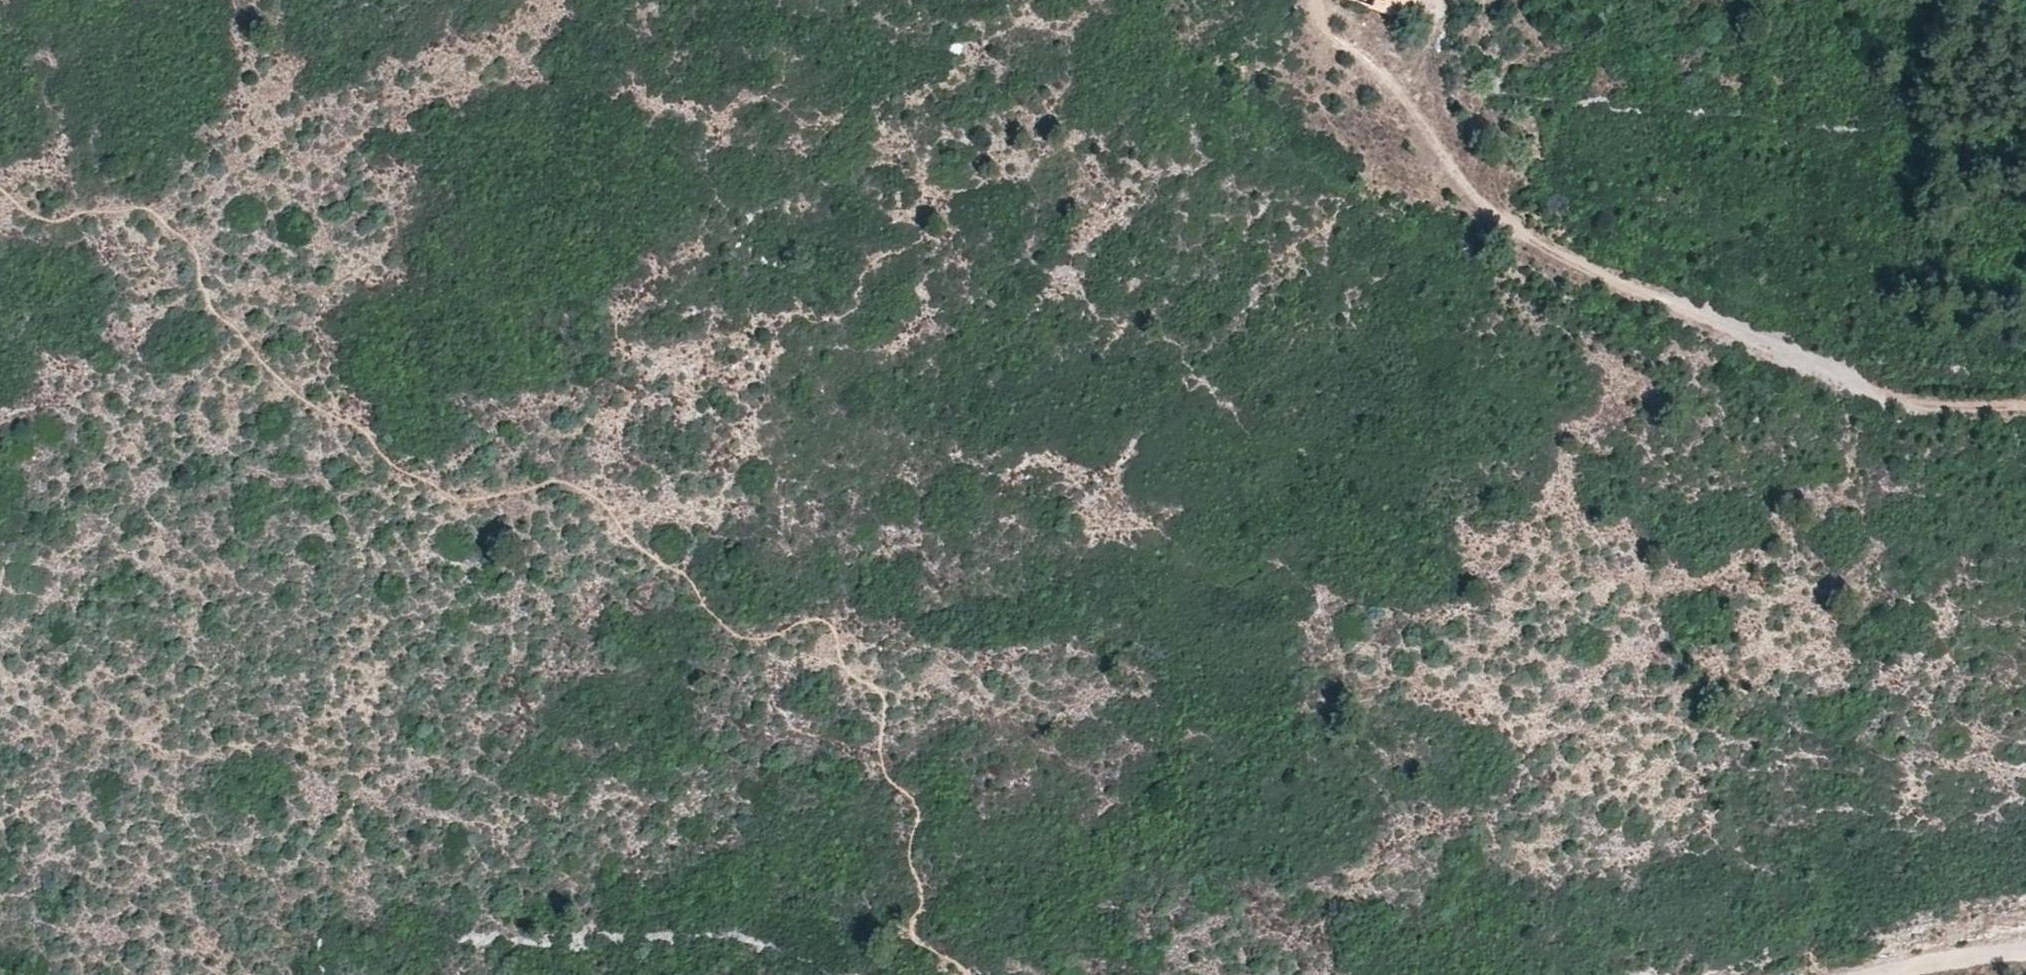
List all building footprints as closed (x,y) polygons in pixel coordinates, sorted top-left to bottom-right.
[(1407,18),(1413,0),(1355,0),(1407,18)]
